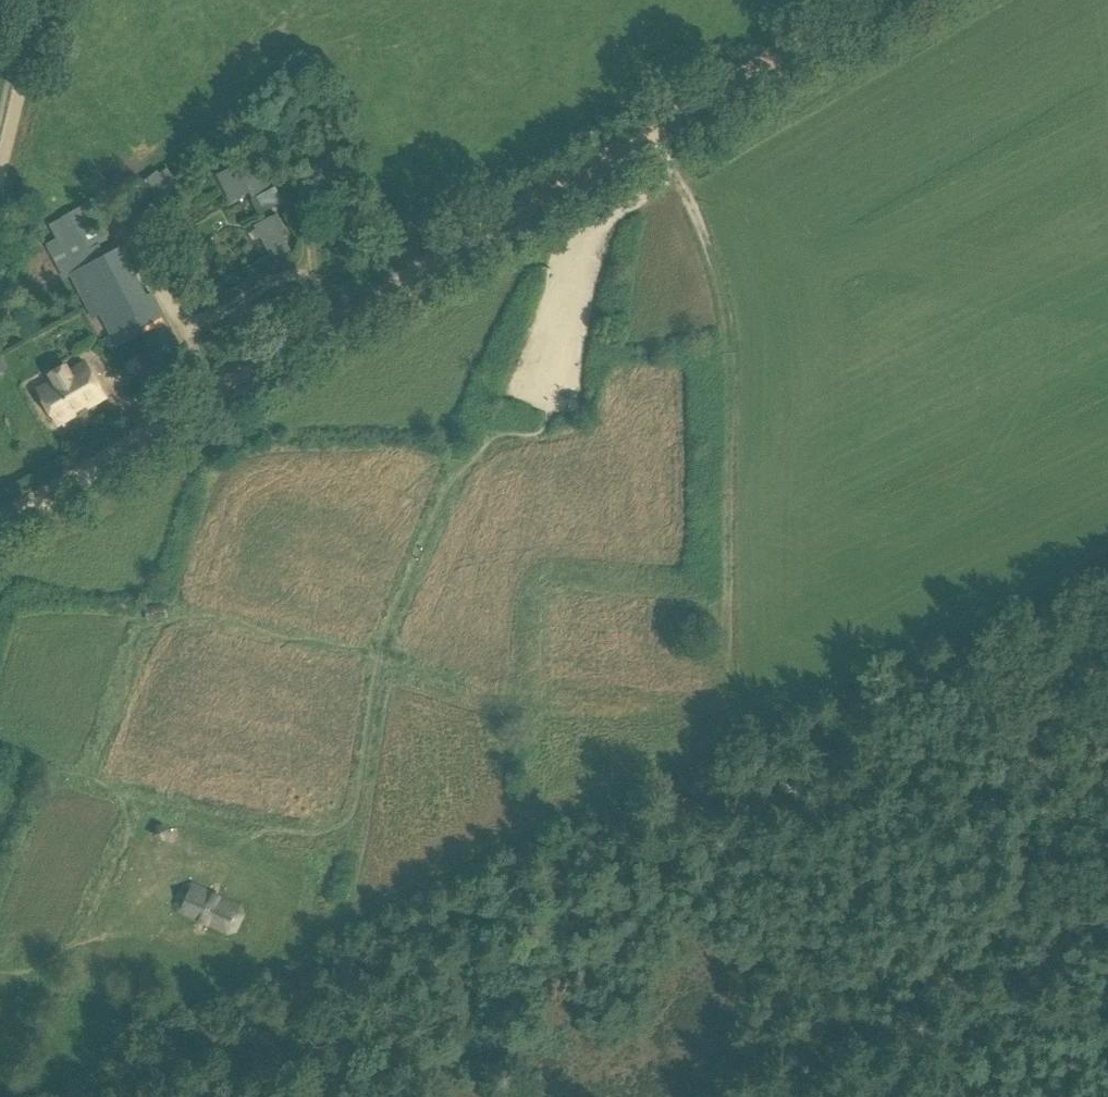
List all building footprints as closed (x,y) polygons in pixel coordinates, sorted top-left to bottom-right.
[(254,154),(215,175),(230,203),(246,194),(258,214),(282,203),(254,154)] [(166,169),(146,182),(157,199),(177,185),(166,169)] [(88,204),(50,224),(58,242),(52,246),(67,275),(70,274),(103,256),(98,246),(108,241),(88,204)] [(254,230),(249,233),(254,242),(259,239),(272,261),(293,249),(275,214),(252,227),(254,230)] [(103,256),(70,274),(93,319),(101,314),(119,348),(141,334),(152,357),(139,363),(144,373),(158,365),(171,389),(197,377),(179,342),(181,342),(155,294),(150,297),(123,245),(103,256)] [(203,277),(197,263),(177,272),(178,274),(183,286),(191,282),(203,277)] [(86,365),(42,391),(59,421),(69,416),(72,421),(77,418),(74,413),(104,396),(86,365)] [(161,617),(158,602),(145,605),(148,619),(161,617)] [(168,831),(159,827),(154,837),(164,841),(168,831)] [(245,914),(241,905),(190,884),(182,886),(175,903),(178,912),(229,933),(238,931),(245,914)]
